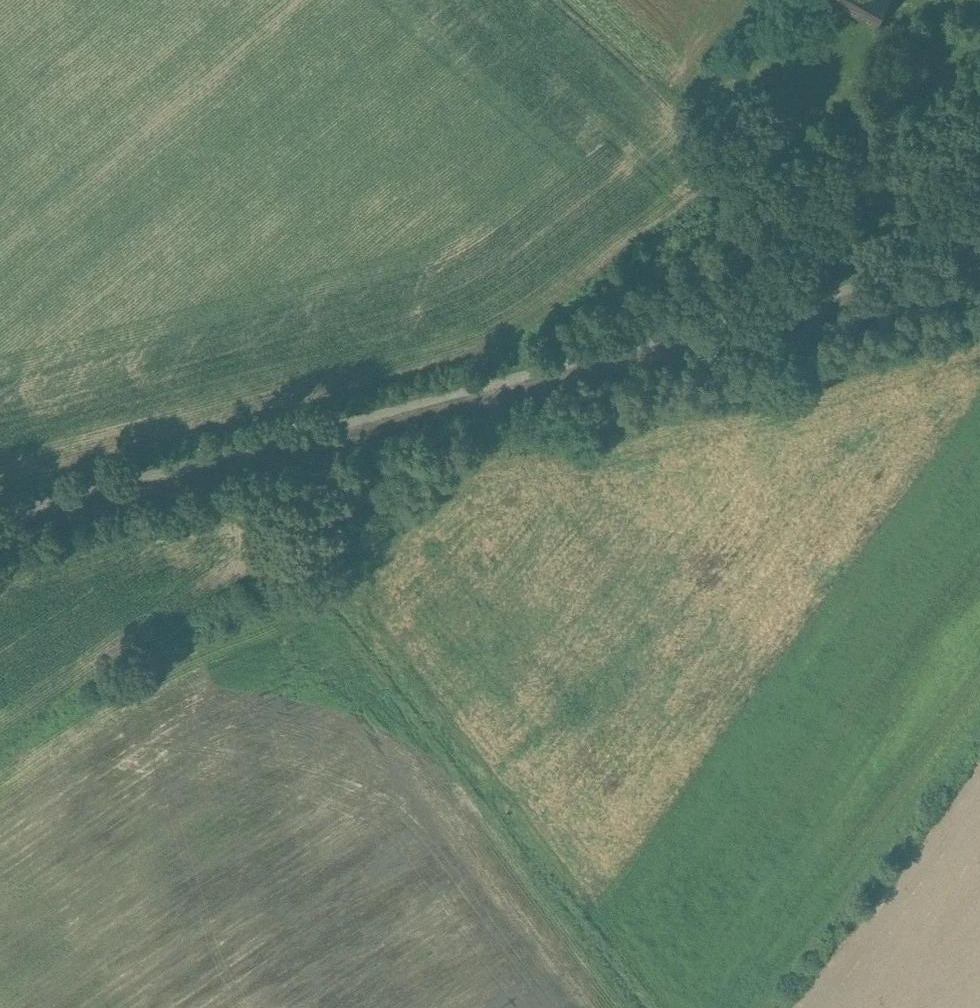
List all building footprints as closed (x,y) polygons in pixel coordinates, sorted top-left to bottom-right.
[(829,0),(819,0),(814,7),(828,15),(835,4),(829,0)] [(889,0),(829,0),(835,4),(876,26),(891,1),(889,0)]
